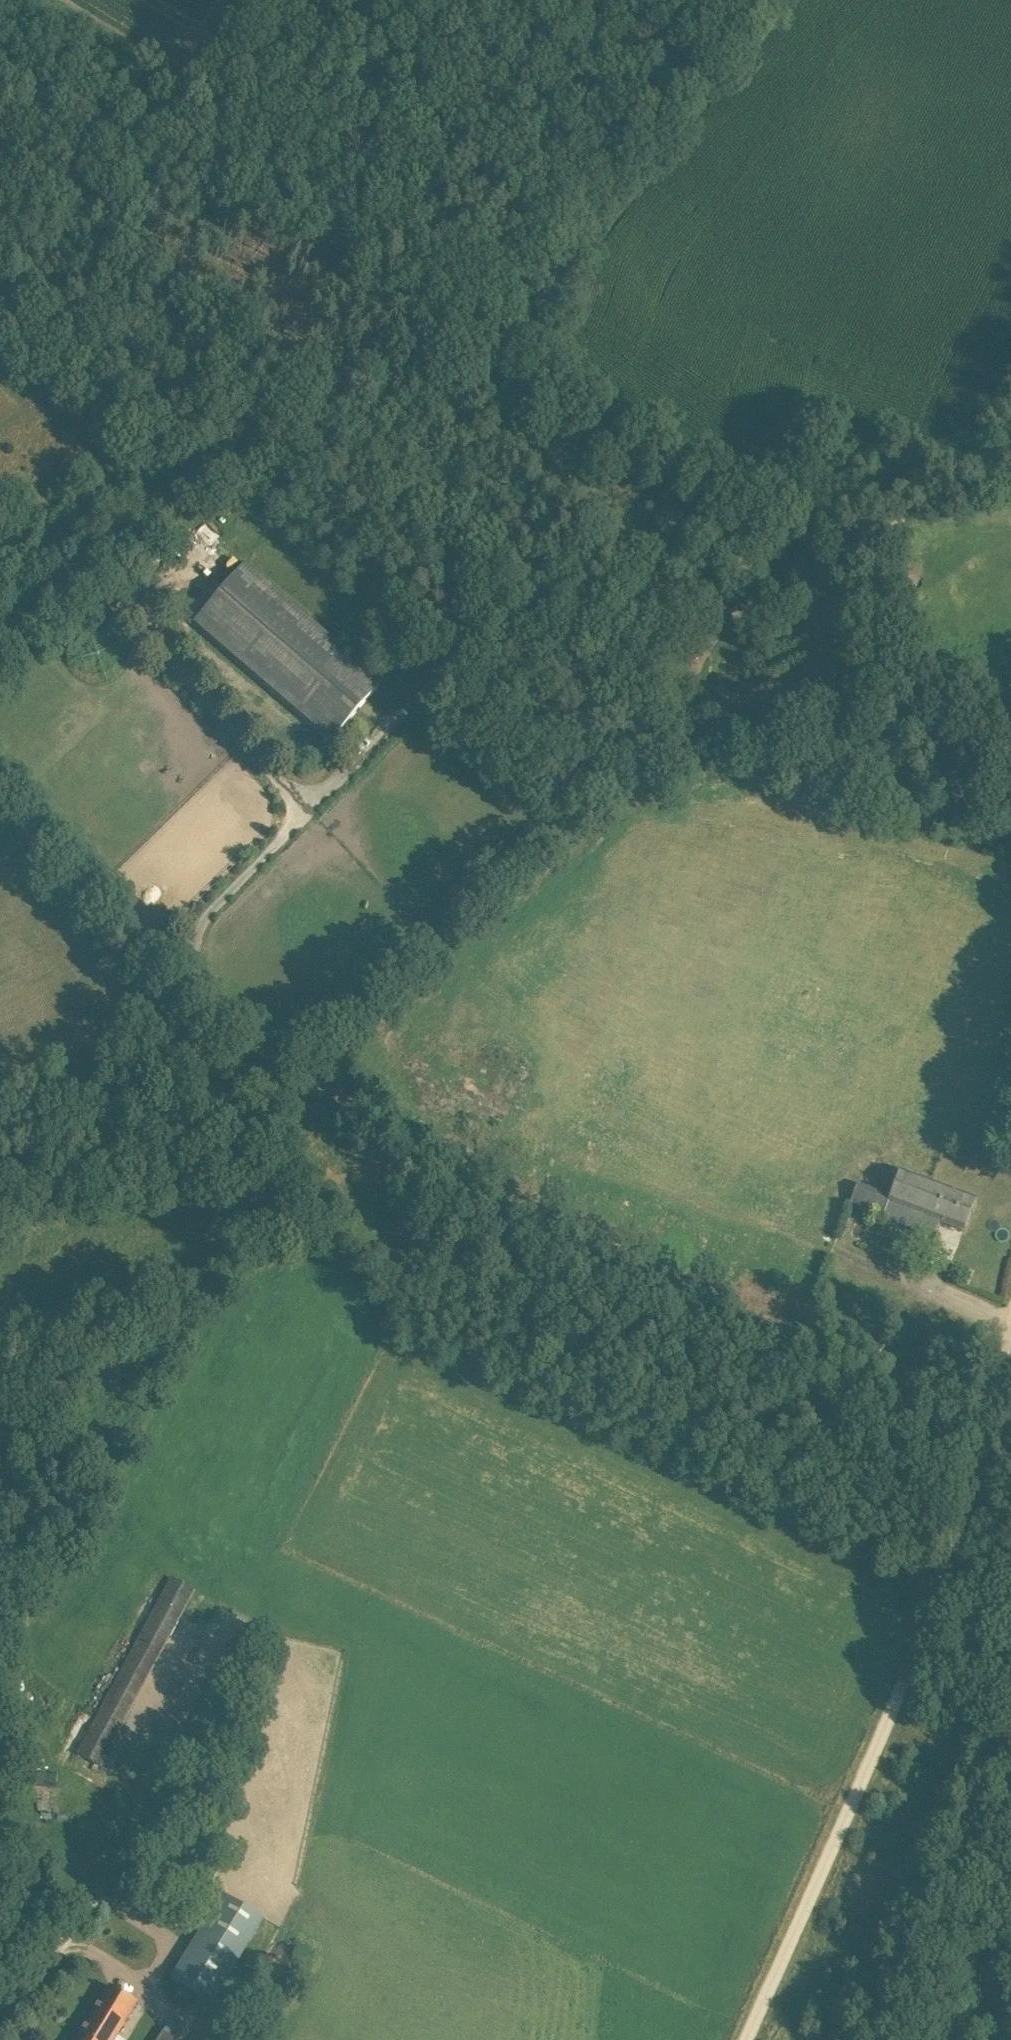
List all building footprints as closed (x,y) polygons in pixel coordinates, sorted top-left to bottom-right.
[(383,681),(246,563),(195,623),(331,741),(383,681)] [(858,1183),(851,1202),(850,1205),(934,1237),(940,1222),(964,1231),(976,1199),(897,1169),(888,1195),(858,1183)] [(191,1590),(169,1579),(77,1758),(98,1769),(191,1590)] [(172,1980),(189,1990),(211,2005),(264,1918),(224,1894),(172,1980)] [(118,2036),(138,2002),(110,1985),(76,2039),(124,2039),(118,2036)] [(175,2010),(163,2031),(178,2039),(191,2019),(175,2010)]
